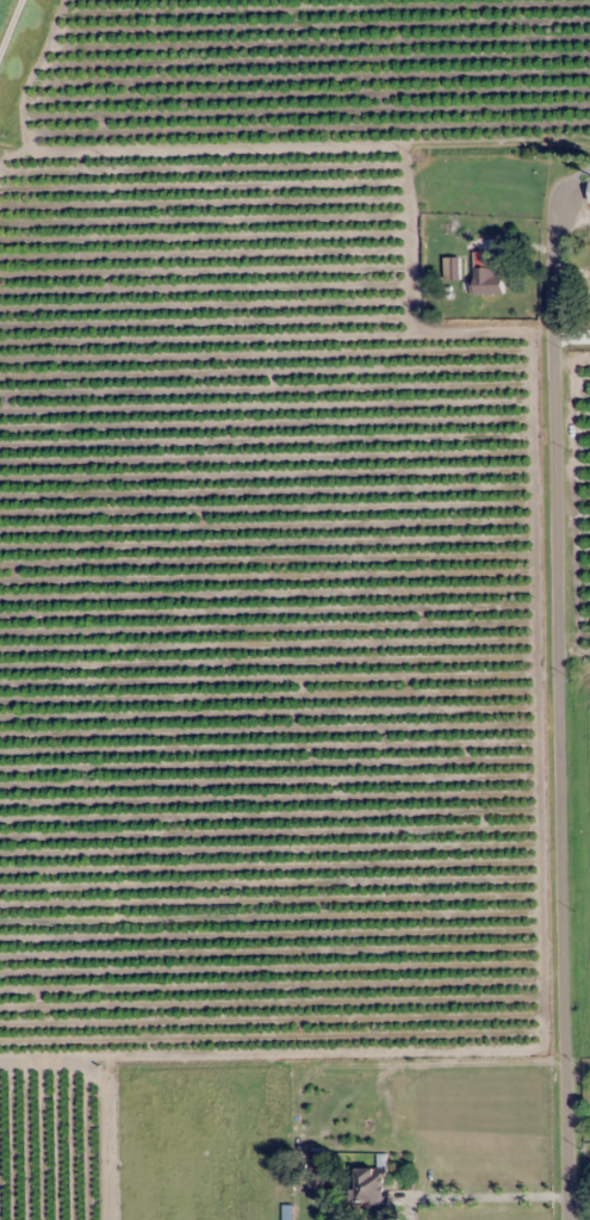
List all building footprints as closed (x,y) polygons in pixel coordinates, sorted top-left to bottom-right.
[(474,267),(474,294),(503,294),(503,267),(474,267)] [(386,1207),(388,1170),(355,1169),(354,1206),(386,1207)]
